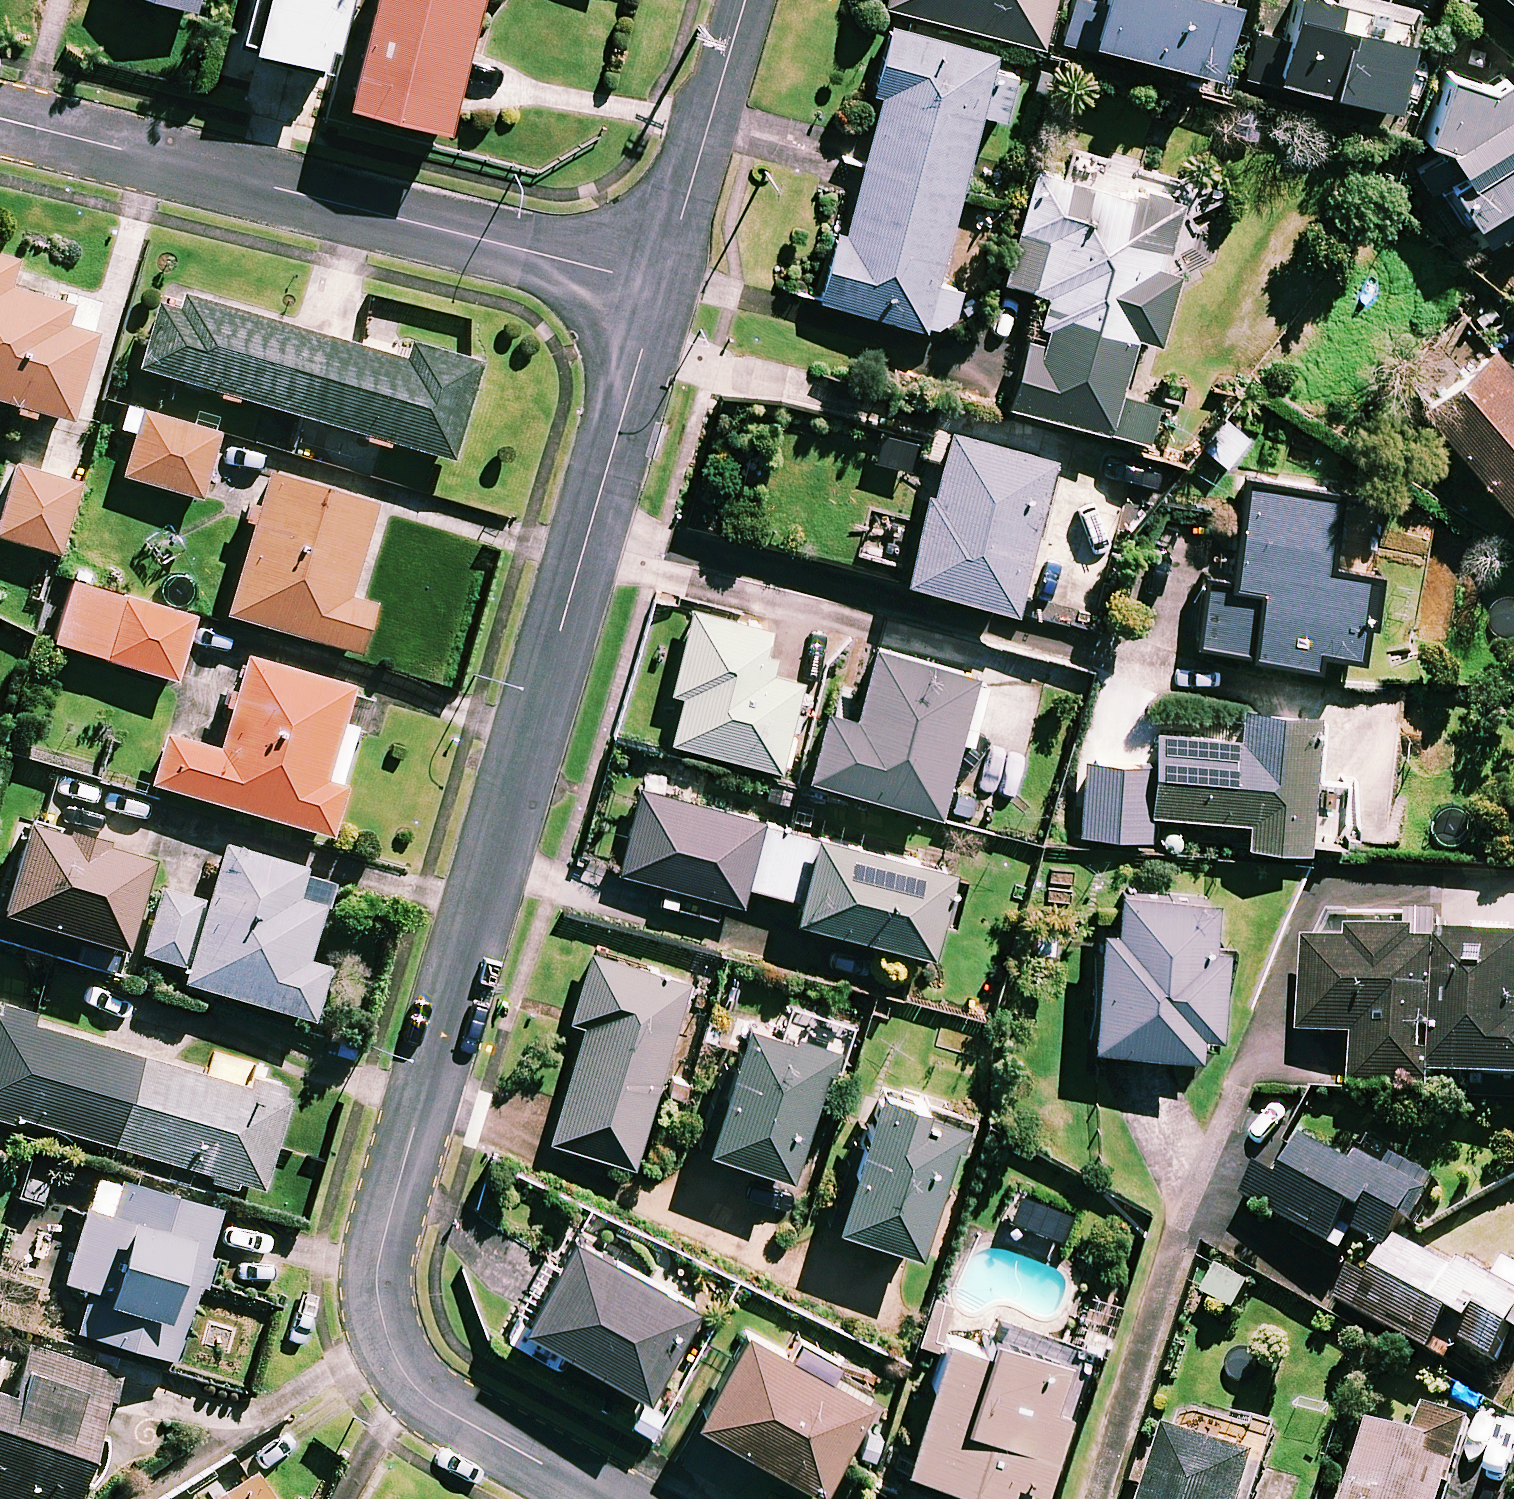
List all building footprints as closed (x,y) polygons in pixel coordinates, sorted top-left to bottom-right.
[(197,17),(202,0),(136,0),(197,17)] [(240,53),(330,78),(352,0),(254,0),(240,53)] [(347,116),(448,141),(483,0),(376,0),(347,116)] [(885,11),(1042,52),(1056,0),(888,0),(885,11)] [(1103,7),(1074,0),(1062,47),(1214,85),(1232,12),(1183,0),(1105,0),(1103,7)] [(1513,15),(1513,0),(1495,0),(1513,15)] [(1337,12),(1298,2),(1287,49),(1258,42),(1248,84),(1394,119),(1417,21),(1340,2),(1337,12)] [(822,309),(931,337),(953,320),(960,293),(937,287),(981,121),(1004,127),(1019,67),(892,33),(874,100),(883,103),(847,242),(840,240),(822,309)] [(1448,83),(1423,151),(1448,161),(1442,190),(1468,236),(1513,210),(1513,113),(1510,106),(1448,83)] [(1108,164),(1081,156),(1073,187),(1034,177),(1004,290),(1052,303),(1039,351),(1026,347),(1009,412),(1146,448),(1156,412),(1120,402),(1135,344),(1159,351),(1178,280),(1155,274),(1163,244),(1126,234),(1134,204),(1100,195),(1108,164)] [(68,430),(93,343),(86,341),(95,310),(61,300),(57,313),(5,298),(13,271),(0,267),(0,411),(68,430)] [(395,368),(163,297),(138,377),(447,471),(477,373),(401,350),(395,368)] [(1463,323),(1419,360),(1450,397),(1422,420),(1513,530),(1513,383),(1463,323)] [(217,442),(142,419),(122,485),(198,507),(217,442)] [(875,518),(864,559),(912,571),(907,590),(1012,619),(1053,466),(948,438),(923,530),(875,518)] [(12,474),(0,516),(0,546),(57,562),(77,493),(12,474)] [(371,519),(266,487),(225,624),(354,663),(369,615),(344,608),(371,519)] [(1334,501),(1249,489),(1234,593),(1210,589),(1201,653),(1311,669),(1313,655),(1353,660),(1364,584),(1323,578),(1334,501)] [(115,567),(81,556),(51,650),(172,689),(192,627),(104,599),(115,567)] [(771,634),(694,615),(674,698),(685,701),(674,750),(782,776),(803,688),(760,678),(771,634)] [(985,683),(874,653),(854,725),(825,717),(807,785),(937,821),(958,745),(967,747),(985,683)] [(348,699),(246,668),(217,760),(165,744),(150,792),(326,846),(341,797),(335,795),(353,736),(338,732),(348,699)] [(1320,725),(1242,717),(1239,747),(1159,739),(1151,820),(1251,829),(1249,853),(1307,859),(1320,725)] [(964,881),(641,793),(618,877),(743,911),(748,892),(802,906),(796,927),(931,964),(941,928),(950,930),(964,881)] [(25,836),(0,919),(0,928),(119,964),(146,872),(25,836)] [(301,877),(222,854),(182,992),(308,1029),(323,977),(303,971),(319,915),(292,908),(301,877)] [(197,908),(158,897),(141,962),(180,973),(197,908)] [(1213,911),(1118,902),(1115,939),(1102,938),(1091,1056),(1198,1066),(1200,1042),(1218,1044),(1226,955),(1209,953),(1213,911)] [(1445,917),(1352,916),(1351,936),(1306,935),(1304,1029),(1355,1030),(1354,1082),(1431,1083),(1431,1068),(1513,1069),(1513,927),(1445,926),(1445,917)] [(689,988),(591,959),(572,1025),(587,1029),(552,1148),(635,1172),(689,988)] [(207,1165),(204,1176),(232,1184),(236,1173),(259,1180),(284,1091),(98,1038),(95,1049),(29,1031),(33,1017),(0,1008),(0,1107),(207,1165)] [(704,1157),(790,1185),(807,1132),(822,1137),(857,1032),(788,1009),(779,1037),(747,1027),(704,1157)] [(962,1125),(872,1096),(848,1171),(829,1233),(919,1261),(962,1125)] [(1353,1222),(1388,1239),(1400,1214),(1412,1220),(1436,1171),(1398,1153),(1394,1162),(1310,1122),(1286,1171),(1258,1157),(1241,1192),(1343,1242),(1353,1222)] [(77,1323),(175,1350),(194,1282),(206,1285),(216,1250),(204,1246),(218,1198),(95,1163),(64,1275),(89,1282),(77,1323)] [(1394,1231),(1376,1268),(1356,1258),(1337,1297),(1453,1354),(1463,1335),(1508,1357),(1513,1344),(1513,1258),(1507,1255),(1499,1272),(1452,1249),(1448,1258),(1394,1231)] [(698,1314),(572,1243),(520,1333),(647,1404),(698,1314)] [(1249,1280),(1217,1262),(1202,1288),(1234,1307),(1249,1280)] [(996,1331),(987,1358),(949,1346),(906,1478),(971,1498),(1009,1498),(1013,1486),(1043,1496),(1068,1417),(1056,1414),(1075,1356),(996,1331)] [(24,1336),(10,1381),(0,1378),(0,1498),(67,1498),(77,1467),(89,1470),(103,1425),(93,1422),(112,1363),(24,1336)] [(870,1408),(748,1341),(698,1432),(820,1498),(870,1408)] [(1431,1399),(1421,1428),(1374,1413),(1346,1498),(1446,1498),(1474,1413),(1431,1399)] [(1265,1448),(1171,1417),(1144,1498),(1249,1498),(1265,1448)] [(254,1462),(194,1498),(277,1498),(254,1462)]
